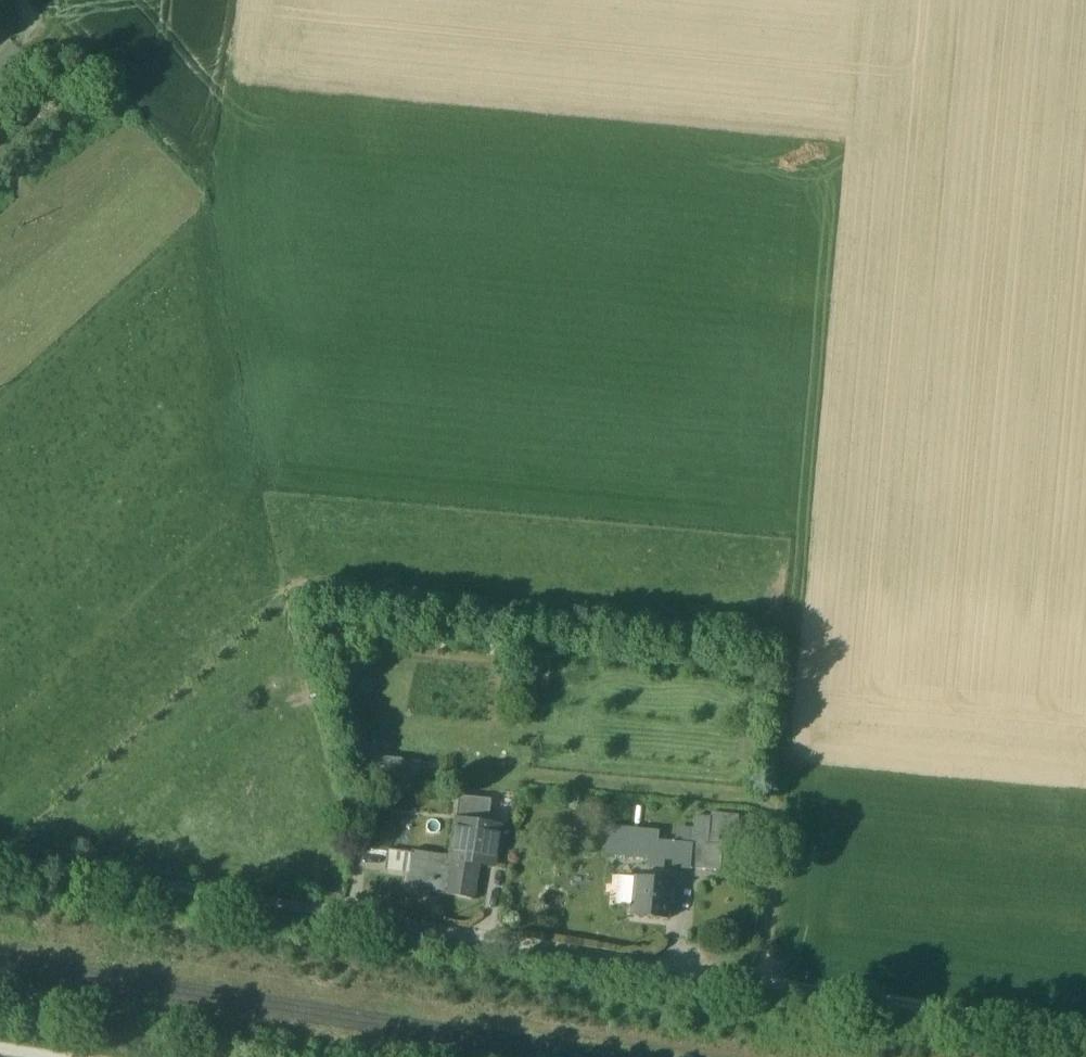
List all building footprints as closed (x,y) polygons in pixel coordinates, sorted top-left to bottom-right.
[(443,783),(443,759),(372,760),(373,784),(443,783)] [(484,801),(460,798),(458,823),(486,827),(487,818),(488,812),(482,811),(484,801)] [(499,820),(487,818),(486,827),(483,843),(495,845),(499,820)] [(694,831),(680,830),(677,835),(676,844),(673,861),(672,868),(718,872),(721,846),(718,845),(719,835),(709,834),(710,819),(695,818),(694,831)] [(458,823),(457,823),(451,858),(452,858),(480,863),(483,843),(486,827),(458,823)] [(658,832),(609,827),(606,854),(649,859),(648,867),(663,868),(664,860),(673,861),(676,844),(658,842),(658,832)] [(495,845),(483,843),(480,863),(492,865),(495,845)] [(413,855),(390,852),(387,870),(410,873),(410,871),(413,855)] [(451,858),(413,852),(413,855),(410,871),(426,873),(426,869),(449,873),(452,858),(451,858)] [(480,863),(452,858),(449,873),(446,895),(474,899),(480,863)] [(449,873),(426,869),(426,873),(423,891),(446,895),(449,873)] [(426,873),(410,871),(410,873),(408,889),(423,891),(426,873)] [(635,879),(618,877),(616,904),(632,905),(635,879)] [(672,883),(635,879),(632,905),(631,916),(668,920),(672,883)]
